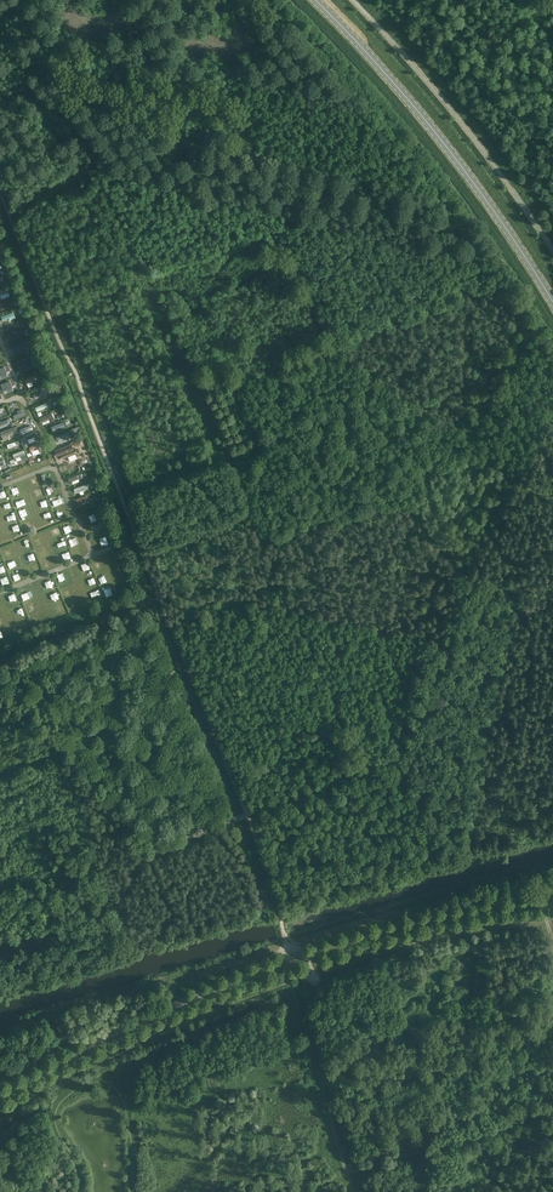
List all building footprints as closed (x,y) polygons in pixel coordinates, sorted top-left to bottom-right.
[(11,305),(9,300),(0,303),(0,308),(5,307),(7,310),(12,308),(11,305)] [(19,324),(7,328),(9,333),(16,330),(18,336),(22,334),(19,324)] [(26,340),(12,345),(13,349),(19,347),(21,352),(29,349),(26,340)] [(31,357),(18,362),(19,367),(25,365),(27,370),(33,367),(35,367),(31,357)] [(26,384),(35,378),(33,374),(24,380),(26,384)] [(10,381),(1,384),(3,390),(7,388),(11,387),(12,386),(10,381)] [(13,415),(15,419),(24,414),(22,410),(13,415)] [(52,413),(40,418),(42,423),(43,423),(49,420),(50,422),(55,420),(54,418),(55,417),(53,413),(52,413)] [(17,424),(18,429),(31,426),(29,421),(17,424)] [(3,432),(1,433),(3,437),(7,435),(14,433),(14,432),(17,431),(15,427),(12,428),(3,432)] [(72,444),(56,451),(58,456),(62,454),(63,458),(76,454),(72,444)] [(24,450),(13,454),(15,458),(16,458),(22,455),(23,459),(23,460),(27,458),(24,450)] [(80,474),(71,477),(74,484),(83,480),(80,474)] [(33,480),(35,486),(42,483),(39,477),(33,480)] [(80,494),(92,489),(89,483),(77,488),(80,494)] [(86,496),(76,500),(78,507),(82,505),(81,503),(88,500),(86,496)] [(47,499),(40,503),(44,509),(50,506),(47,499)] [(8,510),(13,507),(10,500),(5,503),(8,510)] [(29,516),(27,508),(20,510),(23,518),(29,516)] [(46,515),(49,520),(55,518),(52,512),(46,515)] [(94,522),(104,519),(101,512),(92,515),(94,522)] [(28,529),(35,527),(33,520),(25,523),(28,529)] [(20,523),(14,526),(17,532),(23,529),(20,523)] [(104,525),(98,528),(100,533),(106,531),(104,525)] [(62,527),(56,529),(59,537),(65,534),(62,527)] [(39,544),(45,541),(43,535),(36,538),(39,544)] [(108,535),(101,537),(103,543),(110,542),(108,535)] [(47,570),(53,567),(51,561),(44,563),(47,570)] [(98,569),(105,567),(103,561),(96,563),(98,569)] [(34,565),(37,571),(43,568),(39,562),(34,565)] [(82,565),(86,573),(92,570),(89,562),(82,565)] [(103,581),(110,580),(108,573),(101,574),(103,581)] [(66,577),(60,579),(62,585),(69,583),(66,577)] [(54,579),(47,581),(50,588),(57,586),(54,579)] [(94,590),(97,597),(103,594),(100,588),(94,590)] [(12,595),(13,602),(21,600),(19,594),(12,595)] [(20,612),(27,608),(24,603),(17,606),(20,612)] [(47,622),(45,616),(38,618),(39,620),(34,621),(36,625),(47,622)] [(28,618),(23,621),(26,626),(32,623),(28,618)]
